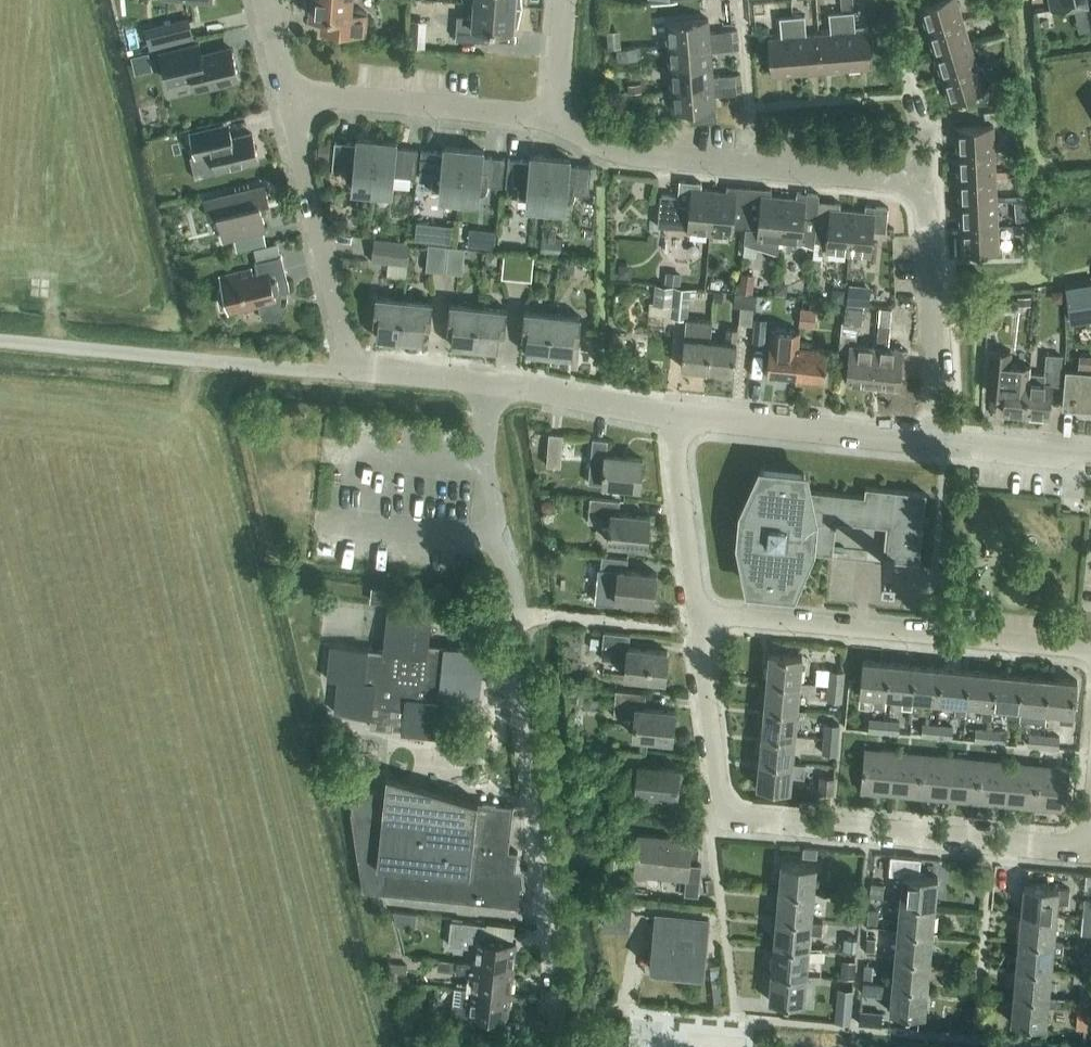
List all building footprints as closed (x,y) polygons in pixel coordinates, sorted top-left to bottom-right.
[(351,10),(352,0),(306,0),(306,10),(310,10),(309,15),(321,16),(320,29),(365,33),(366,11),(351,10)] [(841,9),(854,8),(853,0),(840,0),(841,9)] [(927,30),(963,18),(957,0),(936,0),(919,5),(927,30)] [(1087,3),(1088,2),(1088,0),(1049,0),(1051,10),(1085,3),(1087,3)] [(457,15),(455,39),(487,41),(488,28),(513,30),(513,25),(517,25),(520,7),(521,7),(521,6),(474,3),(473,16),(457,15)] [(1009,5),(997,7),(1000,26),(1004,25),(1009,24),(1012,24),(1009,5)] [(854,10),(842,12),(847,69),(872,67),(869,29),(856,30),(854,10)] [(847,69),(842,12),(828,13),(830,32),(819,33),(822,71),(847,69)] [(822,71),(819,33),(807,34),(805,15),(792,16),(797,73),(822,71)] [(797,73),(792,16),(780,17),(781,37),(768,38),(771,75),(797,73)] [(970,42),(963,18),(927,30),(934,53),(970,42)] [(665,22),(667,45),(732,39),(731,30),(709,32),(708,19),(665,22)] [(188,22),(146,32),(150,48),(192,38),(188,22)] [(618,31),(607,32),(608,49),(620,48),(618,31)] [(410,34),(409,47),(423,48),(424,35),(410,34)] [(667,45),(669,67),(712,63),(711,51),(733,49),(732,39),(667,45)] [(934,53),(941,76),(977,65),(970,42),(934,53)] [(167,82),(193,75),(196,89),(238,79),(231,48),(201,55),(198,43),(160,52),(167,82)] [(638,47),(616,49),(617,61),(639,59),(638,47)] [(669,67),(671,89),(736,83),(735,74),(713,76),(712,63),(669,67)] [(973,94),(985,90),(977,65),(941,76),(949,101),(973,94)] [(640,83),(628,84),(628,93),(641,92),(640,83)] [(736,83),(671,89),(672,111),(689,110),(690,124),(717,122),(714,95),(737,93),(736,83)] [(985,90),(973,94),(975,100),(987,96),(985,90)] [(956,127),(957,153),(995,151),(993,125),(956,127)] [(221,140),(217,127),(190,133),(195,154),(211,151),(215,171),(258,161),(252,133),(221,140)] [(334,142),(332,169),(345,170),(345,172),(344,173),(344,174),(344,175),(345,177),(346,179),(347,181),(349,182),(350,182),(352,183),(372,185),(376,140),(357,138),(356,144),(334,142)] [(372,185),(392,187),(392,186),(409,188),(410,177),(415,177),(417,150),(396,148),(396,141),(376,140),(372,185)] [(319,146),(318,158),(328,159),(329,147),(319,146)] [(439,192),(459,194),(463,148),(443,146),(443,152),(421,150),(418,178),(432,179),(431,191),(439,191),(439,192)] [(488,186),(488,184),(501,186),(504,158),(482,156),(483,150),(463,148),(459,194),(479,196),(479,195),(482,195),(484,194),(485,193),(486,192),(487,191),(488,189),(488,188),(488,186)] [(958,177),(996,176),(996,171),(995,151),(957,153),(958,177)] [(505,186),(519,187),(518,199),(526,200),(546,202),(550,157),(530,155),(530,161),(508,159),(505,186)] [(575,195),(575,193),(588,194),(591,167),(569,165),(570,159),(550,157),(546,202),(565,204),(567,204),(568,204),(570,203),(571,203),(572,201),(573,200),(574,198),(575,197),(575,195)] [(958,177),(959,202),(997,200),(996,176),(958,177)] [(702,182),(679,180),(678,195),(660,194),(657,225),(687,228),(687,230),(709,233),(714,190),(701,188),(702,182)] [(733,226),(745,227),(749,186),(727,184),(726,191),(714,190),(709,233),(732,235),(733,226)] [(223,240),(233,237),(236,250),(266,243),(263,230),(265,230),(259,204),(268,202),(264,185),(204,200),(208,216),(217,214),(223,240)] [(749,186),(745,227),(743,241),(778,253),(779,240),(779,239),(783,196),(771,195),(771,189),(749,186)] [(783,196),(779,239),(802,242),(814,246),(815,240),(818,200),(819,193),(796,191),(796,198),(783,196)] [(826,251),(848,253),(852,210),(840,208),(840,202),(818,200),(815,240),(826,242),(826,251)] [(959,202),(960,227),(998,225),(997,200),(959,202)] [(1025,202),(1015,202),(1015,217),(1025,217),(1025,202)] [(852,210),(848,253),(871,255),(873,230),(886,231),(888,207),(865,204),(865,211),(852,210)] [(1063,221),(1051,222),(1052,238),(1065,237),(1063,221)] [(428,224),(417,222),(415,240),(426,241),(428,224)] [(999,245),(998,225),(960,227),(961,252),(999,251),(999,245)] [(482,232),(480,247),(493,249),(495,234),(482,232)] [(543,235),(541,252),(562,254),(563,237),(543,235)] [(372,261),(406,264),(409,243),(374,239),(372,261)] [(445,245),(428,244),(425,270),(443,271),(445,245)] [(464,247),(447,246),(445,272),(462,273),(461,278),(467,279),(468,272),(467,272),(467,266),(483,268),(485,250),(464,248),(464,247)] [(518,279),(520,253),(503,251),(501,277),(518,279)] [(520,253),(518,279),(531,280),(533,254),(520,253)] [(218,294),(218,295),(219,298),(220,303),(226,301),(229,312),(258,305),(261,318),(278,320),(277,320),(278,321),(281,317),(283,314),(285,310),(286,307),(287,304),(288,301),(288,300),(289,295),(289,294),(289,290),(288,286),(288,281),(281,254),(279,254),(280,256),(256,261),(254,261),(257,273),(253,274),(251,269),(220,276),(222,283),(220,286),(219,287),(219,288),(218,290),(218,292),(218,294)] [(562,260),(561,271),(569,272),(573,269),(574,262),(562,260)] [(741,272),(739,291),(753,292),(755,274),(741,272)] [(666,273),(665,284),(680,285),(681,274),(666,273)] [(775,281),(774,293),(787,294),(788,285),(784,281),(775,281)] [(648,314),(671,316),(671,317),(686,318),(687,297),(694,297),(695,288),(655,285),(654,303),(649,303),(648,314)] [(832,292),(831,300),(843,301),(845,288),(837,287),(832,292)] [(1067,292),(1071,317),(1086,314),(1087,323),(1090,322),(1090,289),(1067,292)] [(848,290),(847,305),(869,307),(870,292),(848,290)] [(715,292),(714,302),(723,303),(723,293),(715,292)] [(1063,292),(1054,293),(1054,299),(1058,302),(1063,301),(1063,292)] [(752,325),(754,295),(735,293),(733,306),(741,307),(739,324),(752,325)] [(376,337),(399,340),(404,299),(375,296),(373,316),(378,316),(376,337)] [(404,299),(399,340),(423,342),(425,321),(430,321),(432,302),(404,299)] [(1030,299),(1017,299),(1018,307),(1030,306),(1030,299)] [(451,345),(474,347),(478,306),(449,304),(447,323),(453,323),(451,345)] [(474,347),(497,349),(500,328),(505,329),(507,309),(478,306),(474,347)] [(880,307),(879,325),(882,325),(890,326),(892,309),(880,307)] [(802,309),(800,327),(814,328),(814,321),(833,323),(834,313),(802,309)] [(525,352),(548,354),(552,314),(524,311),(522,330),(527,331),(525,352)] [(552,314),(548,354),(572,356),(574,335),(579,336),(581,316),(552,314)] [(681,367),(707,369),(710,340),(712,320),(686,318),(684,338),(684,337),(681,367)] [(767,321),(755,320),(753,343),(764,344),(767,321)] [(872,385),(876,346),(857,344),(859,323),(842,321),(839,351),(849,352),(846,383),(872,385)] [(903,349),(888,347),(890,326),(882,325),(879,325),(876,346),(872,385),(899,388),(903,349)] [(710,340),(707,369),(734,372),(737,342),(736,342),(738,328),(727,327),(726,341),(710,340)] [(766,375),(795,378),(800,333),(772,331),(770,346),(769,346),(766,375)] [(800,340),(797,378),(825,381),(828,350),(808,348),(809,340),(800,340)] [(1029,372),(1030,372),(1031,365),(1010,363),(1011,352),(990,350),(986,393),(1005,395),(1004,413),(1026,415),(1029,372)] [(1045,374),(1030,372),(1029,372),(1026,415),(1047,417),(1050,384),(1060,384),(1062,355),(1047,354),(1045,374)] [(1080,372),(1090,373),(1090,360),(1081,359),(1080,372)] [(1080,372),(1068,371),(1065,405),(1090,407),(1090,373),(1080,372)] [(1090,422),(1080,421),(1079,429),(1089,430),(1090,422)] [(560,466),(563,435),(549,434),(547,465),(560,466)] [(640,487),(643,459),(606,455),(608,440),(593,438),(588,483),(604,484),(604,483),(640,487)] [(750,586),(791,590),(810,550),(833,553),(836,520),(889,525),(886,554),(882,554),(881,562),(894,564),(894,560),(919,562),(926,493),(866,486),(865,495),(808,489),(804,473),(762,468),(743,510),(740,540),(750,586)] [(545,499),(542,502),(542,507),(546,510),(551,510),(554,506),(553,502),(549,498),(545,499)] [(647,544),(650,516),(619,513),(620,500),(590,498),(588,522),(610,524),(608,541),(617,541),(628,542),(647,544)] [(627,550),(628,542),(617,541),(616,549),(627,550)] [(657,573),(627,570),(628,557),(602,554),(600,578),(616,580),(614,597),(654,601),(657,573)] [(371,601),(395,603),(396,588),(372,586),(371,601)] [(483,650),(428,645),(431,615),(387,610),(383,650),(330,645),(327,678),(338,679),(334,712),(370,715),(369,726),(392,729),(393,721),(402,722),(401,733),(402,733),(403,732),(434,735),(434,736),(435,736),(440,690),(479,694),(483,650)] [(667,651),(629,647),(630,634),(604,631),(601,658),(627,661),(625,675),(664,679),(667,651)] [(591,636),(590,647),(598,648),(599,637),(591,636)] [(767,679),(801,682),(803,654),(770,651),(767,679)] [(859,692),(877,693),(887,694),(890,662),(863,660),(859,692)] [(890,662),(887,694),(913,697),(917,665),(890,662)] [(917,665),(913,697),(940,699),(943,667),(917,665)] [(943,667),(940,699),(967,702),(970,670),(943,667)] [(830,669),(828,684),(842,685),(844,670),(830,669)] [(970,670),(967,702),(982,703),(981,717),(992,719),(994,704),(997,672),(970,670)] [(994,704),(1007,706),(1006,716),(1020,717),(1021,707),(1020,707),(1023,675),(997,672),(994,704)] [(1021,707),(1033,708),(1032,720),(1046,721),(1047,710),(1050,677),(1023,675),(1020,707),(1021,707)] [(1047,710),(1052,710),(1051,721),(1064,722),(1065,711),(1074,712),(1077,680),(1050,677),(1047,710)] [(801,682),(767,679),(765,705),(798,709),(801,682)] [(842,685),(828,684),(827,700),(841,701),(842,685)] [(571,689),(570,700),(582,701),(583,690),(571,689)] [(672,739),(675,710),(644,707),(646,694),(616,691),(614,717),(634,719),(633,735),(672,739)] [(798,709),(765,705),(762,732),(796,735),(797,721),(804,721),(805,709),(798,709)] [(883,731),(884,718),(869,717),(868,729),(883,731)] [(884,718),(883,731),(898,732),(900,719),(884,718)] [(936,736),(938,723),(922,721),(921,734),(936,736)] [(825,722),(823,738),(837,739),(839,724),(825,722)] [(938,723),(936,736),(952,737),(953,724),(938,723)] [(990,741),(991,728),(976,727),(975,740),(990,741)] [(991,728),(990,741),(1005,743),(1006,730),(991,728)] [(1044,746),(1045,733),(1029,731),(1028,744),(1044,746)] [(796,735),(762,732),(760,759),(793,762),(796,735)] [(1045,733),(1044,746),(1059,747),(1059,734),(1045,733)] [(837,739),(823,738),(822,752),(836,754),(837,739)] [(890,789),(893,751),(881,749),(880,755),(865,754),(866,748),(864,748),(860,790),(877,792),(877,787),(890,789)] [(640,751),(614,749),(613,765),(638,767),(636,791),(676,794),(677,782),(681,783),(682,770),(679,770),(679,767),(639,763),(640,751)] [(893,751),(890,789),(903,790),(902,794),(919,796),(922,759),(906,758),(907,752),(893,751)] [(922,759),(919,796),(935,797),(936,793),(948,794),(952,756),(939,755),(939,761),(922,759)] [(952,756),(948,794),(961,795),(960,800),(977,801),(980,765),(964,763),(965,757),(952,756)] [(793,762),(760,759),(757,786),(791,789),(792,775),(804,777),(806,763),(793,762)] [(980,765),(977,801),(993,803),(994,798),(1006,799),(1010,761),(997,760),(997,766),(980,765)] [(1010,761),(1006,799),(1019,800),(1019,805),(1035,807),(1038,770),(1023,769),(1024,763),(1010,761)] [(1038,770),(1035,807),(1051,808),(1052,804),(1064,805),(1063,809),(1064,809),(1068,767),(1055,765),(1055,772),(1038,770)] [(478,801),(478,800),(387,774),(385,791),(353,788),(350,812),(363,889),(525,907),(521,877),(515,877),(517,851),(508,850),(513,805),(478,801)] [(832,793),(834,777),(820,776),(818,792),(832,793)] [(698,895),(701,865),(688,863),(691,838),(639,833),(635,874),(686,878),(684,894),(698,895)] [(804,847),(803,856),(816,857),(817,849),(804,847)] [(889,872),(903,874),(900,901),(936,904),(939,876),(920,874),(921,857),(891,853),(889,872)] [(779,890),(814,893),(817,865),(782,861),(779,890)] [(872,882),(871,896),(882,897),(884,883),(872,882)] [(1070,888),(1059,887),(1024,884),(1022,912),(1056,915),(1057,902),(1069,903),(1070,888)] [(814,893),(779,890),(777,917),(812,920),(814,893)] [(1082,917),(1090,918),(1090,897),(1084,897),(1082,917)] [(936,904),(900,901),(898,928),(934,932),(936,904)] [(851,908),(849,922),(858,923),(860,909),(851,908)] [(869,908),(867,922),(868,922),(877,923),(879,909),(870,908),(869,908)] [(1056,915),(1022,912),(1019,939),(1054,943),(1054,941),(1056,915)] [(655,916),(650,966),(704,972),(710,918),(708,918),(708,921),(655,916)] [(812,920),(777,917),(774,944),(809,948),(810,932),(822,933),(823,921),(812,920)] [(1081,933),(1090,934),(1090,918),(1082,917),(1081,933)] [(486,925),(451,920),(448,944),(476,947),(474,962),(513,966),(516,941),(485,937),(486,925)] [(934,932),(898,928),(895,956),(931,959),(934,932)] [(848,936),(847,948),(856,949),(857,937),(848,936)] [(874,952),(876,938),(867,937),(865,951),(874,952)] [(1054,943),(1019,939),(1016,967),(1051,970),(1053,951),(1063,952),(1064,942),(1054,941),(1054,943)] [(809,948),(774,944),(772,972),(807,975),(809,948)] [(931,959),(895,956),(893,983),(929,987),(931,959)] [(1081,972),(1090,973),(1090,957),(1083,956),(1081,972)] [(386,960),(384,978),(406,981),(408,963),(386,960)] [(843,960),(841,976),(853,977),(855,961),(843,960)] [(513,966),(474,962),(474,964),(457,962),(456,972),(473,974),(472,988),(510,992),(513,966)] [(874,965),(864,964),(863,977),(872,978),(874,965)] [(1051,970),(1016,967),(1014,994),(1048,998),(1049,995),(1051,970)] [(1074,980),(1081,981),(1079,1000),(1089,1001),(1090,980),(1090,973),(1081,972),(1075,971),(1074,980)] [(807,975),(772,972),(769,1000),(804,1003),(807,975)] [(863,977),(862,988),(875,990),(876,979),(872,978),(863,977)] [(929,987),(893,983),(890,1011),(926,1015),(929,987)] [(454,986),(453,1001),(450,1025),(475,1028),(476,1015),(507,1019),(510,992),(472,988),(454,986)] [(839,987),(836,1021),(849,1022),(852,989),(839,987)] [(1048,998),(1014,994),(1011,1022),(1046,1026),(1048,1006),(1064,1007),(1065,996),(1049,995),(1048,998)] [(1079,1000),(1076,1027),(1085,1028),(1086,1028),(1089,1001),(1079,1000)] [(860,1010),(859,1023),(881,1025),(882,1012),(860,1010)] [(435,1041),(437,1025),(424,1023),(422,1039),(435,1041)] [(405,1033),(404,1043),(414,1044),(415,1034),(405,1033)]
